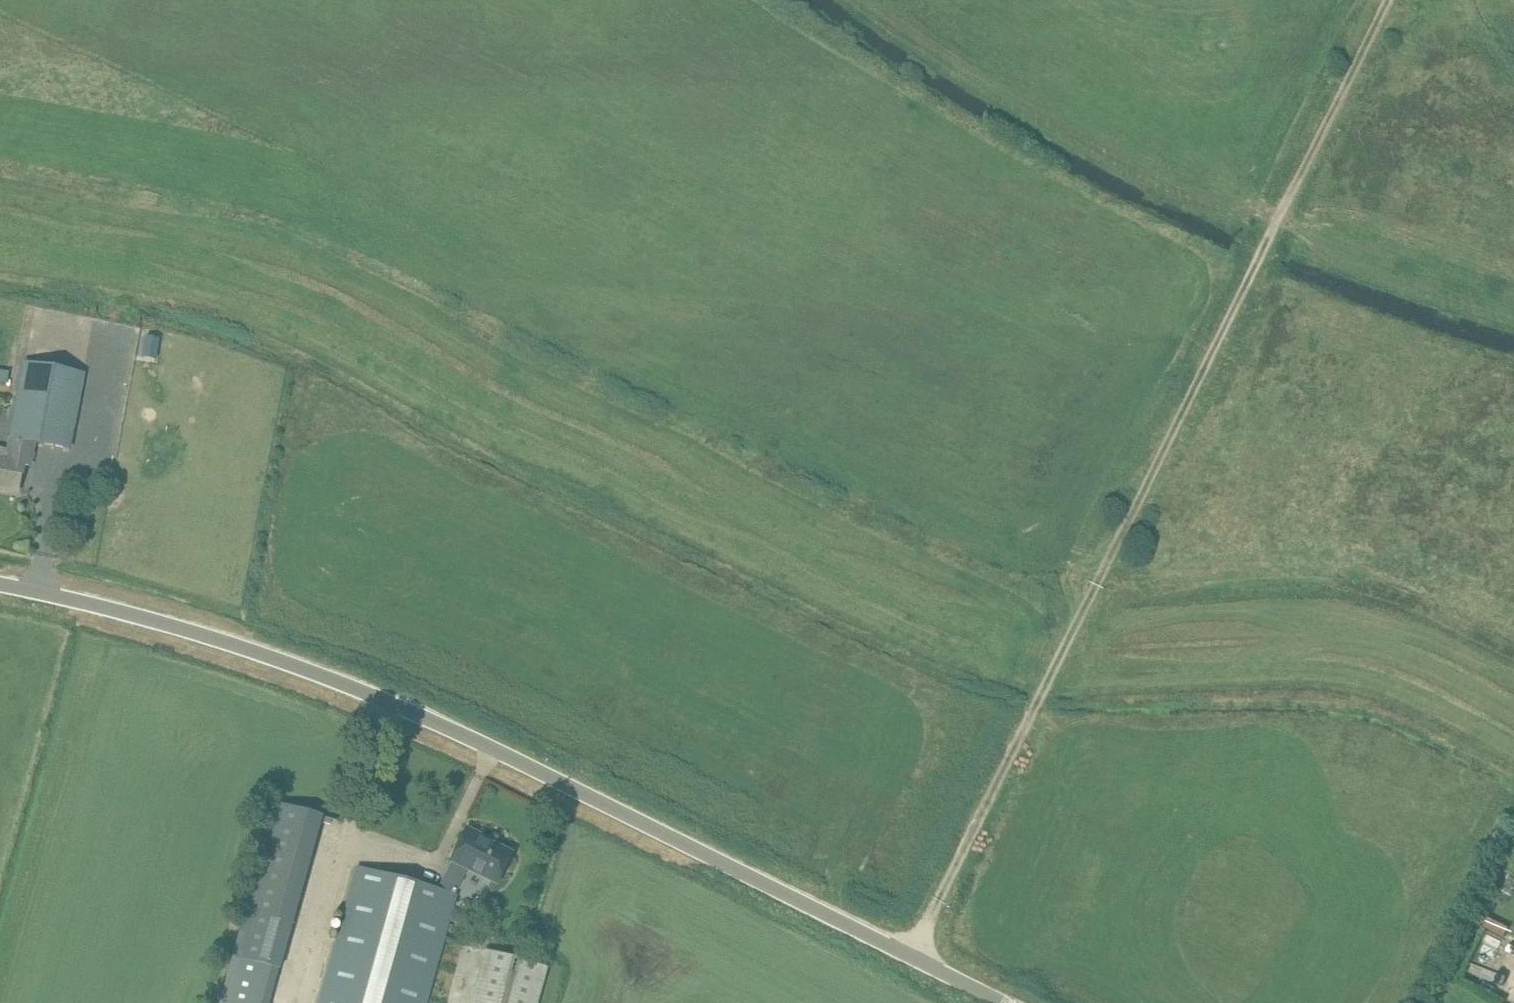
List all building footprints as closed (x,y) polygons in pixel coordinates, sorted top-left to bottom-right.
[(151,357),(156,331),(141,328),(136,354),(151,357)] [(25,362),(10,436),(11,436),(34,441),(37,441),(69,448),(73,426),(83,373),(25,362)] [(34,442),(11,437),(7,457),(0,456),(0,489),(17,492),(23,461),(30,462),(34,442)] [(276,802),(270,821),(316,835),(322,817),(322,815),(276,802)] [(456,893),(454,893),(466,869),(497,883),(513,850),(487,837),(488,836),(467,826),(451,861),(438,889),(357,866),(319,1002),(425,1002),(456,893)] [(244,912),(231,957),(277,971),(291,925),(244,912)] [(472,1002),(538,1002),(548,967),(487,949),(472,1002)]
